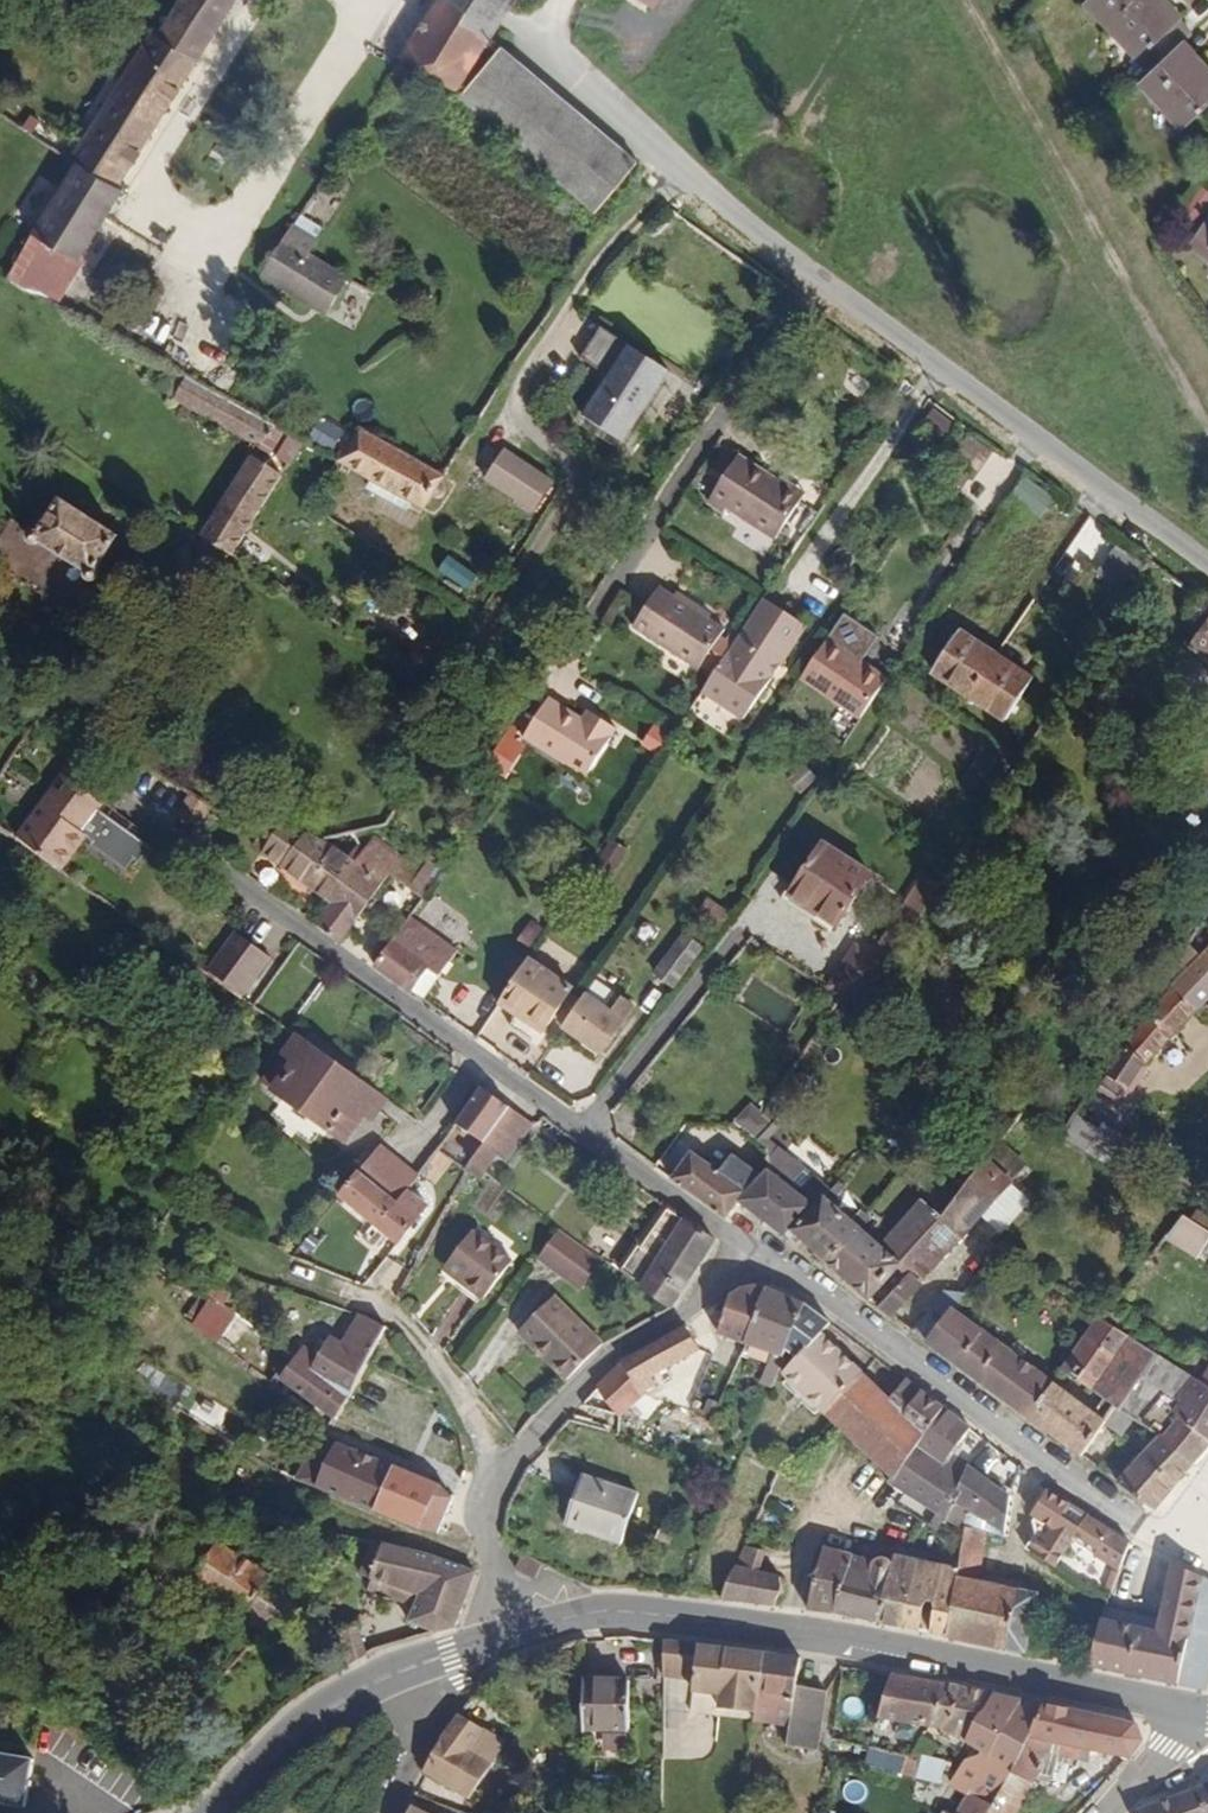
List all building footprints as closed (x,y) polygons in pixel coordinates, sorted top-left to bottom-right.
[(96,108),(83,131),(123,155),(210,6),(200,0),(150,0),(89,104),(96,108)] [(477,0),(399,0),(387,17),(440,53),(475,3),(477,0)] [(652,12),(660,0),(632,0),(652,12)] [(1148,69),(1176,41),(1186,31),(1157,0),(1087,0),(1148,69)] [(443,58),(582,175),(609,141),(620,126),(484,10),(443,58)] [(1207,98),(1207,75),(1176,41),(1148,69),(1139,77),(1182,123),(1207,98)] [(131,160),(123,155),(83,131),(42,204),(90,231),(131,160)] [(329,242),(295,228),(256,202),(242,223),(279,244),(316,261),(329,242)] [(95,234),(90,231),(42,204),(17,245),(70,275),(95,234)] [(1191,240),(1207,253),(1207,214),(1191,240)] [(336,316),(352,326),(373,293),(357,283),(336,316)] [(614,401),(665,333),(601,285),(578,315),(604,335),(576,373),(614,401)] [(138,314),(125,339),(139,347),(153,322),(138,314)] [(168,331),(166,330),(153,322),(139,347),(154,355),(168,331)] [(171,332),(158,358),(243,406),(251,393),(258,382),(171,332)] [(262,399),(269,388),(258,382),(251,393),(262,399)] [(409,468),(414,461),(428,440),(434,431),(344,382),(321,417),(409,468)] [(255,412),(262,399),(251,393),(243,406),(255,412)] [(280,421),(293,401),(279,393),(266,413),(280,421)] [(217,511),(272,430),(240,410),(188,492),(217,511)] [(789,469),(764,452),(724,424),(693,469),(712,481),(714,478),(763,509),(789,469)] [(430,441),(428,441),(428,440),(414,461),(415,462),(420,464),(424,464),(429,462),(432,459),(434,454),(434,450),(433,445),(430,441)] [(789,469),(793,462),(768,446),(764,452),(789,469)] [(103,490),(40,448),(15,487),(0,477),(0,531),(53,565),(103,490)] [(1120,568),(1138,542),(1109,520),(1090,547),(1120,568)] [(690,587),(656,564),(642,555),(615,595),(681,640),(709,600),(690,587)] [(436,573),(470,585),(476,568),(443,556),(436,573)] [(690,587),(694,582),(660,559),(656,564),(690,587)] [(726,693),(789,597),(747,568),(682,665),(726,693)] [(951,607),(926,648),(958,670),(986,629),(951,607)] [(848,690),(875,652),(814,608),(786,648),(848,690)] [(994,695),(1021,655),(986,629),(958,670),(994,695)] [(576,695),(564,687),(531,665),(504,706),(567,748),(598,699),(581,687),(576,695)] [(581,687),(569,680),(564,687),(576,695),(581,687)] [(80,770),(40,742),(0,793),(0,810),(34,836),(37,838),(63,803),(58,800),(68,786),(80,770)] [(173,791),(186,771),(167,758),(154,778),(173,791)] [(804,764),(787,778),(799,792),(816,778),(804,764)] [(63,803),(72,790),(68,786),(58,800),(63,803)] [(341,837),(351,824),(344,820),(335,813),(325,826),(292,803),(276,801),(256,796),(245,810),(237,822),(253,834),(305,873),(319,854),(335,833),(341,837)] [(392,839),(351,811),(344,820),(351,824),(341,837),(335,833),(319,854),(346,873),(365,848),(379,857),(392,839)] [(818,899),(853,849),(807,815),(773,866),(818,899)] [(611,839),(598,858),(613,868),(626,849),(611,839)] [(315,914),(346,873),(319,854),(305,873),(288,895),(301,904),(315,914)] [(877,928),(901,893),(887,884),(863,919),(877,928)] [(431,922),(384,889),(382,888),(377,895),(346,937),(381,964),(398,940),(412,948),(431,922)] [(1202,913),(1138,994),(1167,1012),(1207,960),(1207,891),(1195,908),(1202,913)] [(211,969),(239,930),(206,905),(177,943),(211,969)] [(672,956),(702,921),(684,905),(655,940),(672,956)] [(516,1009),(546,964),(501,934),(471,979),(516,1009)] [(855,1007),(890,956),(858,935),(824,985),(855,1007)] [(601,975),(590,989),(561,968),(536,1004),(576,1032),(602,998),(612,984),(601,975)] [(1114,1080),(1120,1083),(1167,1012),(1138,994),(1084,1078),(1107,1091),(1114,1080)] [(376,1093),(346,1071),(330,1059),(328,1058),(266,1010),(250,1031),(252,1033),(231,1060),(243,1070),(240,1073),(296,1113),(298,1110),(313,1121),(333,1090),(342,1097),(347,1090),(367,1104),(376,1093)] [(365,1046),(349,1034),(330,1059),(346,1071),(365,1046)] [(497,1104),(476,1089),(438,1140),(449,1149),(461,1135),(470,1140),(497,1104)] [(993,1140),(1021,1107),(1008,1098),(980,1130),(993,1140)] [(1091,1112),(1086,1119),(1061,1103),(1047,1124),(1107,1165),(1127,1136),(1091,1112)] [(379,1150),(335,1119),(314,1147),(357,1179),(367,1166),(379,1150)] [(643,1159),(699,1202),(710,1189),(722,1172),(665,1130),(643,1159)] [(775,1147),(753,1131),(722,1172),(710,1189),(760,1226),(769,1219),(796,1188),(772,1164),(780,1156),(775,1147)] [(1004,1192),(1019,1173),(974,1136),(960,1152),(964,1156),(974,1145),(994,1160),(983,1173),(944,1217),(968,1235),(976,1225),(984,1231),(1010,1198),(1004,1192)] [(433,1149),(444,1155),(449,1149),(438,1140),(433,1149)] [(974,1145),(964,1156),(983,1173),(994,1160),(974,1145)] [(367,1166),(357,1179),(314,1147),(297,1170),(358,1219),(387,1183),(367,1166)] [(960,1152),(934,1182),(924,1193),(914,1205),(868,1257),(878,1264),(851,1296),(865,1307),(944,1217),(983,1173),(964,1156),(960,1152)] [(934,1182),(922,1172),(913,1183),(924,1193),(934,1182)] [(826,1205),(803,1181),(796,1188),(769,1219),(792,1242),(841,1288),(868,1257),(914,1205),(894,1188),(889,1193),(852,1231),(836,1215),(845,1206),(835,1197),(826,1205)] [(905,1191),(897,1185),(894,1188),(914,1205),(924,1193),(913,1183),(905,1191)] [(636,1290),(683,1224),(639,1190),(618,1220),(635,1232),(627,1243),(607,1231),(588,1255),(631,1287),(636,1290)] [(1177,1248),(1194,1224),(1164,1203),(1147,1229),(1177,1248)] [(452,1276),(481,1238),(440,1206),(416,1238),(434,1252),(429,1258),(452,1276)] [(558,1265),(574,1244),(532,1212),(510,1238),(539,1260),(544,1255),(558,1265)] [(416,1238),(412,1244),(429,1258),(434,1252),(416,1238)] [(558,1265),(544,1255),(539,1260),(554,1271),(558,1265)] [(553,1336),(567,1324),(522,1276),(485,1311),(532,1360),(553,1336)] [(900,1333),(926,1300),(937,1287),(914,1282),(884,1321),(900,1333)] [(185,1299),(225,1331),(237,1314),(197,1284),(185,1299)] [(726,1320),(724,1326),(751,1335),(769,1287),(764,1285),(737,1288),(731,1307),(722,1305),(717,1317),(726,1320)] [(274,1323),(264,1317),(257,1328),(316,1373),(324,1358),(335,1337),(353,1306),(352,1305),(345,1297),(334,1290),(323,1286),(303,1318),(294,1313),(291,1316),(282,1311),(274,1323)] [(798,1335),(809,1305),(769,1287),(751,1335),(793,1349),(798,1335)] [(900,1333),(1009,1417),(1034,1380),(926,1300),(900,1333)] [(798,1335),(814,1344),(824,1333),(834,1322),(809,1305),(798,1335)] [(656,1328),(645,1307),(572,1346),(591,1374),(610,1362),(606,1353),(656,1328)] [(1112,1325),(1091,1311),(1085,1320),(1105,1333),(1112,1325)] [(305,1394),(316,1373),(257,1328),(237,1314),(225,1331),(305,1394)] [(1041,1371),(1076,1395),(1087,1404),(1125,1431),(1166,1459),(1190,1430),(1207,1403),(1207,1401),(1172,1377),(1160,1369),(1149,1362),(1105,1333),(1085,1320),(1079,1316),(1041,1371)] [(1190,1352),(1207,1364),(1207,1327),(1190,1352)] [(860,1412),(914,1458),(934,1427),(906,1404),(897,1395),(824,1333),(814,1344),(801,1361),(860,1412)] [(324,1358),(357,1382),(360,1379),(370,1363),(335,1337),(324,1358)] [(1160,1369),(1178,1344),(1167,1337),(1149,1362),(1160,1369)] [(551,1374),(573,1398),(591,1374),(572,1346),(551,1374)] [(1190,1352),(1172,1377),(1207,1401),(1207,1364),(1190,1352)] [(778,1390),(788,1362),(773,1357),(762,1383),(778,1390)] [(1076,1395),(1069,1404),(1034,1380),(1009,1417),(1054,1450),(1087,1404),(1076,1395)] [(916,1402),(909,1399),(906,1404),(934,1427),(949,1404),(927,1387),(916,1402)] [(909,1464),(952,1498),(980,1459),(964,1446),(979,1424),(949,1404),(934,1427),(914,1458),(909,1464)] [(452,1484),(339,1420),(330,1416),(307,1465),(448,1537),(466,1504),(451,1488),(452,1484)] [(1091,1477),(1129,1505),(1166,1459),(1125,1431),(1091,1477)] [(1021,1530),(1027,1494),(980,1459),(952,1498),(968,1510),(975,1498),(985,1504),(982,1512),(997,1523),(1002,1519),(1021,1530)] [(594,1538),(610,1490),(553,1470),(537,1517),(594,1538)] [(1077,1497),(1060,1483),(1048,1474),(1031,1498),(1035,1501),(1032,1505),(1034,1517),(1023,1539),(1047,1550),(1052,1554),(1072,1525),(1125,1560),(1132,1531),(1077,1497)] [(993,1525),(977,1518),(965,1577),(955,1631),(1033,1645),(1042,1582),(986,1569),(993,1525)] [(236,1635),(269,1592),(171,1520),(142,1562),(236,1635)] [(440,1580),(396,1560),(347,1545),(335,1582),(388,1601),(380,1629),(414,1640),(427,1635),(440,1580)] [(796,1573),(793,1559),(751,1557),(732,1603),(780,1607),(783,1598),(790,1588),(802,1586),(796,1573)] [(1098,1667),(1188,1684),(1207,1578),(1207,1571),(1175,1560),(1160,1629),(1111,1618),(1098,1667)] [(822,1562),(813,1610),(841,1614),(851,1568),(822,1562)] [(888,1570),(880,1620),(889,1621),(895,1587),(900,1564),(888,1570)] [(895,1587),(919,1591),(913,1625),(925,1627),(928,1612),(934,1606),(938,1614),(936,1628),(955,1631),(965,1577),(900,1564),(895,1587)] [(879,1573),(851,1568),(841,1614),(880,1620),(888,1570),(879,1573)] [(1188,1684),(1207,1687),(1207,1578),(1188,1684)] [(895,1587),(889,1621),(913,1625),(919,1591),(895,1587)] [(666,1646),(664,1680),(695,1685),(699,1655),(699,1648),(666,1646)] [(723,1650),(704,1648),(703,1656),(722,1658),(723,1650)] [(722,1658),(703,1656),(699,1655),(695,1685),(691,1718),(699,1720),(756,1728),(756,1727),(768,1653),(723,1650),(722,1658)] [(768,1653),(756,1727),(796,1733),(805,1683),(810,1657),(768,1653)] [(868,1677),(854,1721),(910,1730),(928,1685),(868,1677)] [(835,1688),(805,1683),(796,1733),(827,1735),(828,1735),(835,1688)] [(928,1685),(910,1730),(951,1738),(973,1692),(928,1685)] [(619,1695),(601,1696),(598,1691),(575,1691),(574,1741),(619,1741),(619,1695)] [(958,1788),(945,1812),(963,1812),(1022,1700),(973,1692),(951,1738),(961,1740),(943,1780),(958,1788)] [(1116,1719),(1022,1700),(963,1812),(990,1812),(1030,1745),(1043,1748),(1041,1755),(1063,1760),(1066,1750),(1106,1757),(1125,1737),(1116,1719)] [(497,1749),(465,1720),(452,1736),(427,1785),(473,1812),(479,1812),(502,1770),(490,1762),(497,1749)] [(828,1735),(827,1735),(796,1733),(793,1749),(826,1752),(828,1735)] [(917,1757),(920,1749),(904,1743),(901,1750),(911,1754),(917,1757)] [(864,1767),(900,1773),(904,1753),(867,1747),(864,1767)] [(917,1760),(917,1757),(911,1754),(900,1776),(922,1788),(929,1776),(935,1779),(939,1771),(936,1769),(917,1760)] [(43,1812),(49,1767),(0,1758),(0,1804),(43,1812)] [(1142,1812),(1207,1812),(1207,1786),(1142,1812)]
